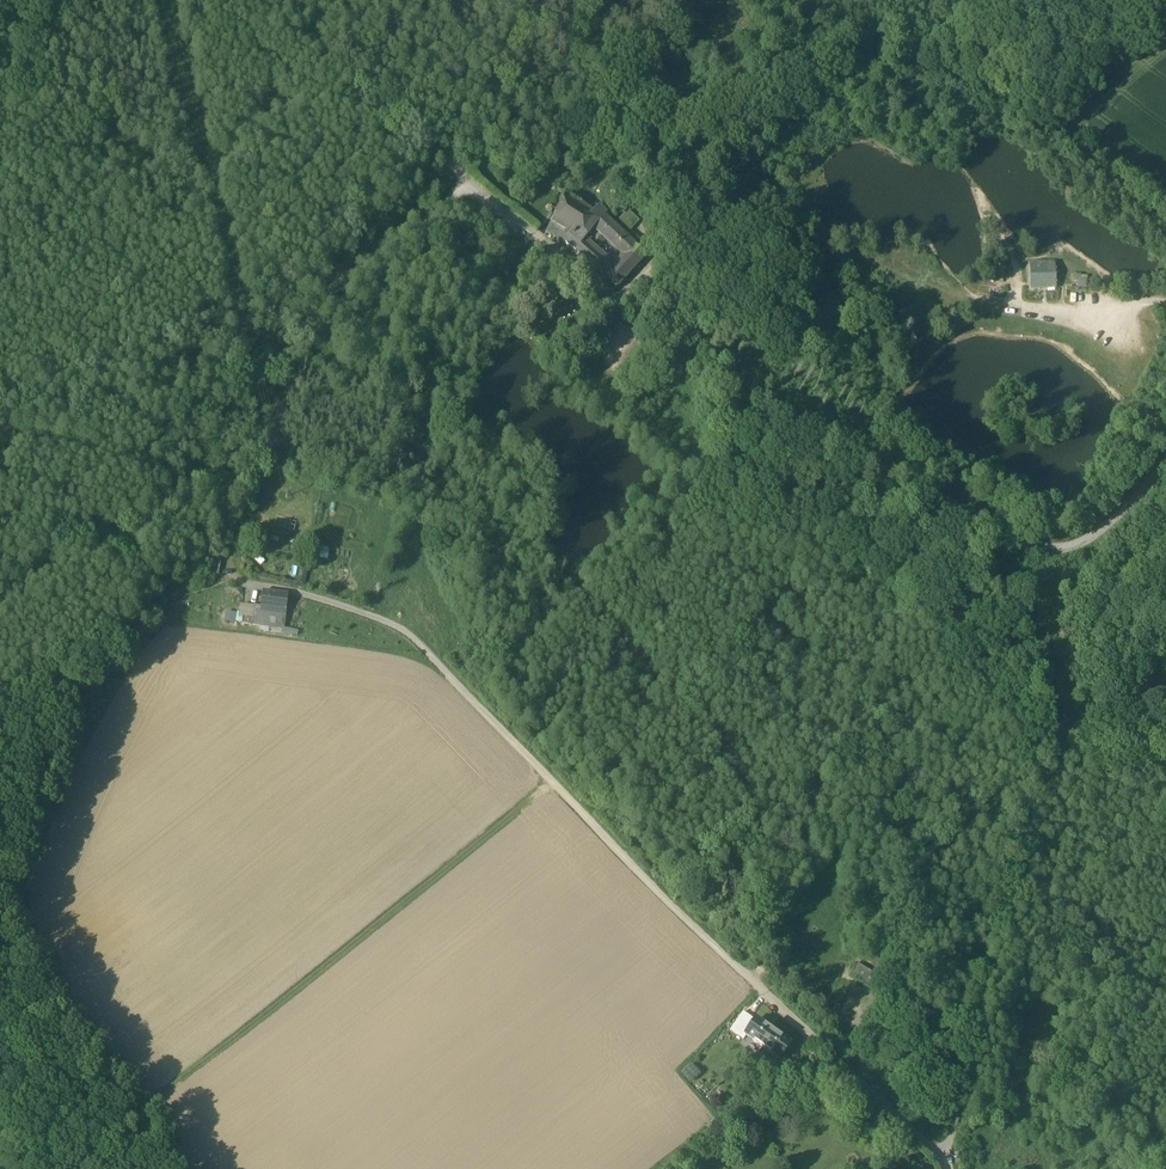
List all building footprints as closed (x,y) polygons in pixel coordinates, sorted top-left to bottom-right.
[(565,197),(555,217),(553,216),(550,223),(564,231),(581,207),(565,197)] [(581,207),(564,231),(567,232),(560,241),(559,241),(571,249),(584,233),(591,225),(599,214),(598,212),(595,216),(581,207)] [(619,221),(630,231),(640,222),(629,211),(619,221)] [(634,246),(599,214),(591,225),(603,236),(624,256),(634,246)] [(564,231),(550,223),(546,232),(560,241),(567,232),(564,231)] [(603,236),(591,225),(584,233),(595,245),(603,236)] [(595,245),(584,233),(571,249),(604,278),(613,269),(590,249),(595,245)] [(613,269),(604,278),(615,288),(645,256),(634,246),(624,256),(613,269)] [(1054,265),(1030,266),(1030,280),(1055,279),(1054,265)] [(1088,278),(1071,276),(1070,286),(1087,287),(1088,278)] [(541,310),(525,303),(519,317),(535,323),(541,310)] [(247,501),(259,504),(262,491),(251,488),(247,501)] [(288,595),(263,592),(261,608),(261,609),(265,609),(286,612),(288,595)] [(286,617),(264,614),(265,609),(261,609),(261,608),(255,607),(254,617),(254,618),(255,618),(253,624),(270,627),(270,630),(273,630),(273,627),(284,629),(286,617)] [(254,617),(244,616),(242,623),(253,624),(255,618),(254,618),(254,617)] [(882,978),(857,964),(851,974),(877,988),(882,978)] [(744,1011),(736,1022),(742,1026),(750,1015),(744,1011)] [(742,1026),(737,1033),(743,1038),(746,1034),(745,1033),(755,1020),(750,1015),(742,1026)] [(773,1032),(755,1020),(745,1033),(746,1034),(763,1046),(773,1032)] [(789,1044),(773,1032),(763,1046),(778,1057),(779,1058),(789,1044)] [(789,1044),(779,1058),(778,1057),(775,1061),(782,1066),(788,1059),(795,1048),(789,1044)] [(795,1048),(788,1059),(793,1063),(801,1052),(795,1048)] [(689,1062),(680,1070),(689,1079),(698,1071),(689,1062)]
